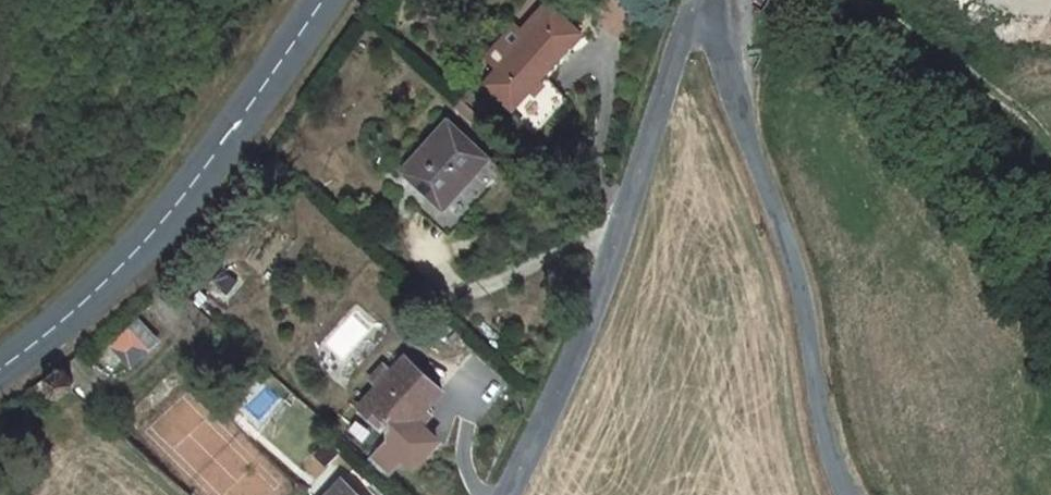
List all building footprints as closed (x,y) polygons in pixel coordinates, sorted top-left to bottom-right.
[(545,1),(475,73),(501,98),(496,104),(525,131),(559,94),(532,69),(575,26),(545,1)] [(439,109),(397,163),(454,206),(497,156),(439,109)] [(108,345),(130,369),(161,341),(138,317),(108,345)] [(407,363),(361,411),(380,428),(385,422),(388,425),(387,444),(368,465),(384,480),(394,469),(391,466),(392,460),(396,456),(402,461),(407,466),(416,467),(436,446),(422,432),(433,421),(425,414),(441,397),(407,363)] [(402,461),(396,456),(392,460),(391,466),(394,469),(402,461)]
